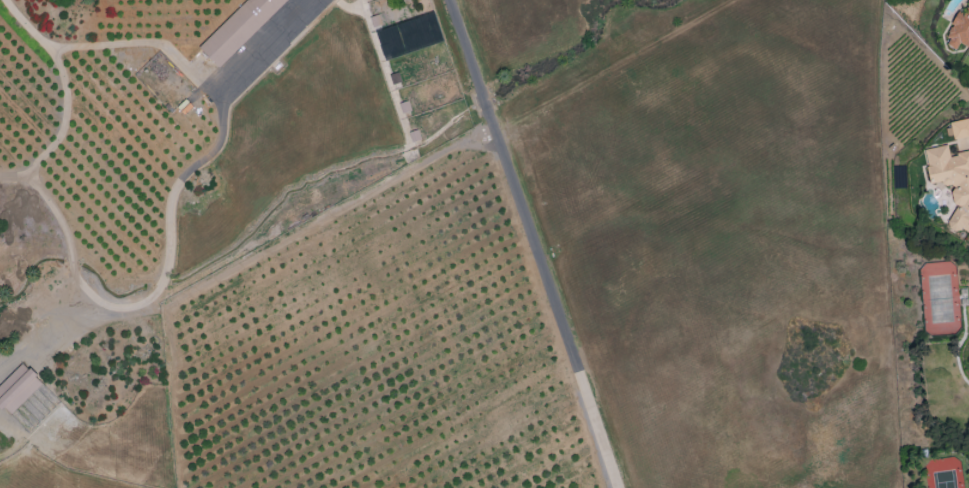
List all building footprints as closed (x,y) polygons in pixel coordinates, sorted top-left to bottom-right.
[(198,46),(218,67),(288,0),(247,0),(198,46)] [(965,13),(960,10),(943,43),(956,49),(961,39),(968,44),(968,5),(965,13)] [(375,31),(385,60),(444,41),(434,12),(375,31)] [(954,140),(968,136),(968,117),(949,122),(954,140)] [(968,230),(968,151),(949,154),(947,145),(924,149),(930,183),(943,181),(943,186),(948,186),(956,233),(968,230)] [(24,362),(0,384),(0,404),(9,414),(43,383),(24,362)]
